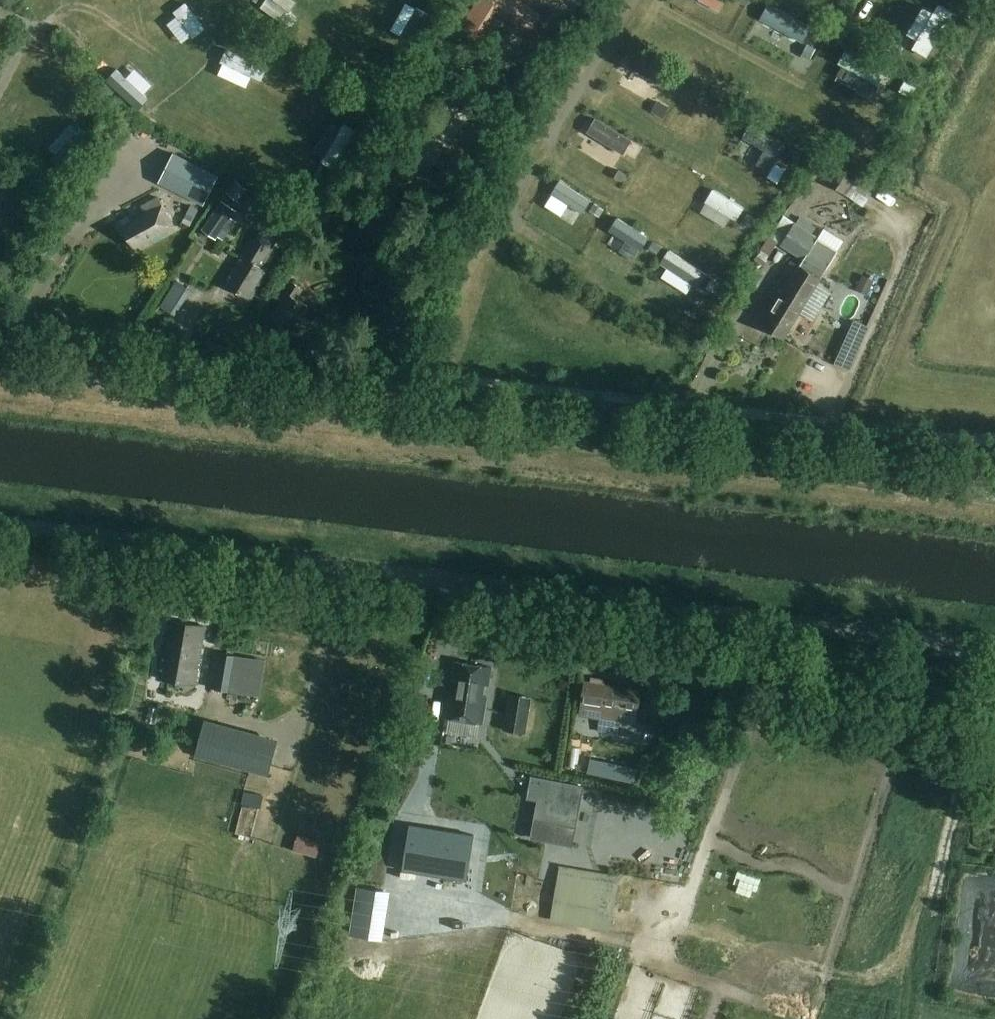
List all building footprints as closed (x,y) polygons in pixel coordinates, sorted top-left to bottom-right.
[(232,18),(220,0),(194,16),(206,35),(232,18)] [(961,0),(945,0),(939,9),(949,16),(961,0)] [(802,42),(807,34),(768,9),(752,34),(788,57),(783,64),(803,77),(819,53),(802,42)] [(241,88),(248,71),(225,62),(218,79),(241,88)] [(268,88),(275,105),(283,102),(277,85),(268,88)] [(735,160),(779,180),(787,160),(744,140),(735,160)] [(218,177),(175,154),(158,183),(202,206),(218,177)] [(870,192),(836,169),(827,183),(861,206),(870,192)] [(175,226),(158,197),(142,206),(146,213),(123,226),(135,248),(175,226)] [(237,210),(223,200),(203,230),(217,240),(237,210)] [(839,250),(783,216),(770,237),(805,259),(801,266),(804,268),(791,287),(781,281),(770,297),(778,302),(764,325),(785,338),(821,278),(822,278),(839,250)] [(273,249),(252,237),(224,283),(251,299),(268,271),(262,268),(273,249)] [(190,287),(174,277),(158,303),(174,313),(190,287)] [(302,288),(290,280),(278,302),(281,303),(271,319),(303,338),(313,321),(303,315),(309,305),(297,297),(302,288)] [(205,627),(174,622),(171,639),(169,638),(167,651),(164,651),(160,679),(195,685),(205,627)] [(266,660),(216,651),(210,687),(260,696),(266,660)] [(492,667),(458,661),(448,718),(483,724),(492,667)] [(586,682),(581,713),(637,722),(642,690),(586,682)] [(525,706),(508,703),(504,730),(521,732),(525,706)] [(287,744),(206,723),(197,756),(250,770),(252,764),(279,771),(287,744)] [(621,786),(622,774),(606,772),(605,784),(621,786)] [(533,776),(529,799),(542,801),(539,820),(580,827),(588,786),(533,776)] [(264,794),(245,790),(242,803),(261,807),(264,794)] [(589,867),(596,843),(586,840),(579,863),(589,867)] [(620,874),(560,864),(550,919),(610,930),(620,874)] [(612,930),(639,935),(642,916),(615,912),(612,930)]
